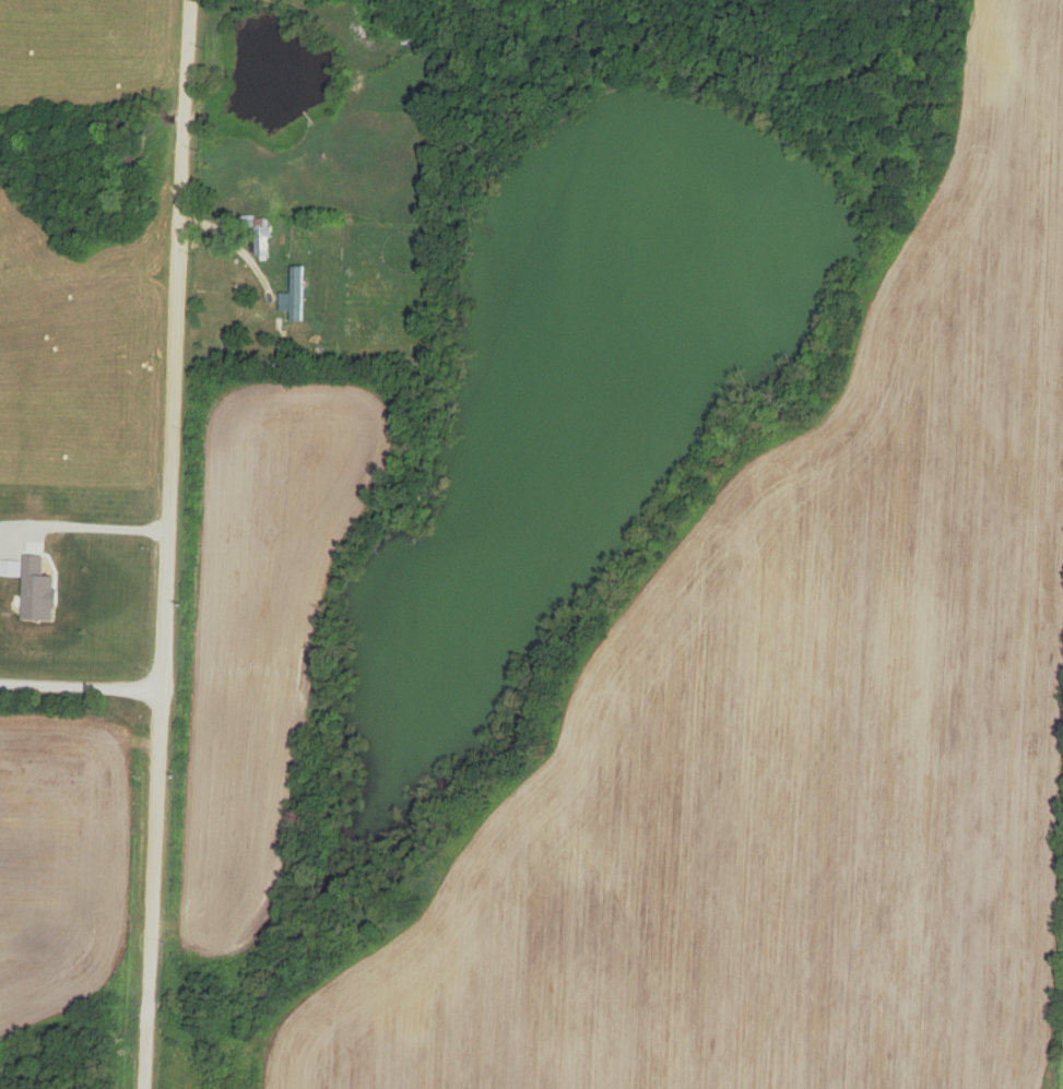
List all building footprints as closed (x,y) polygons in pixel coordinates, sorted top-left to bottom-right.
[(269,256),(269,220),(254,220),(254,256),(269,256)] [(291,323),(302,323),(302,275),(291,275),(291,323)]
